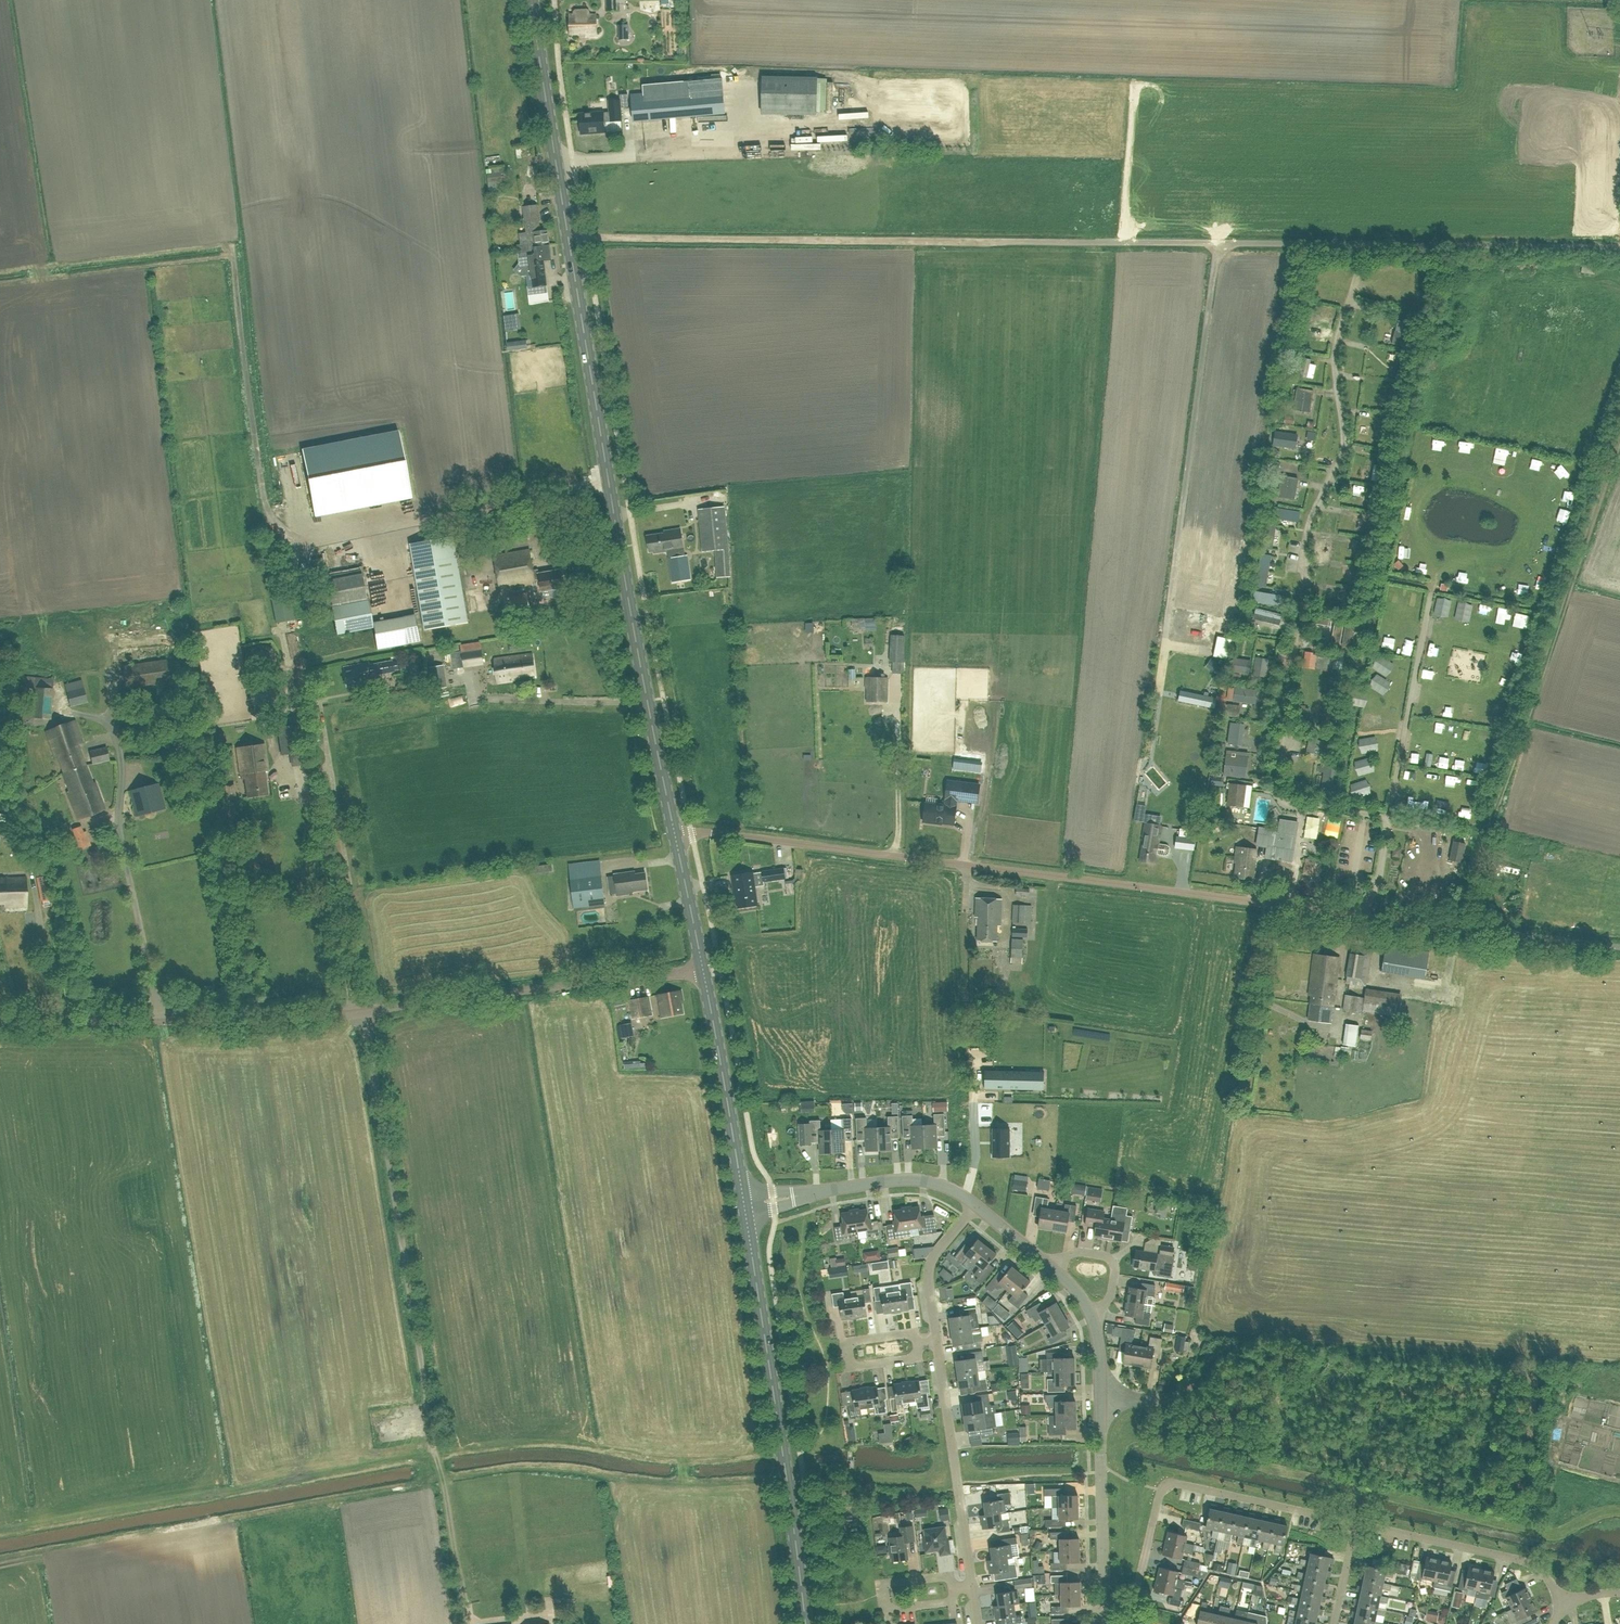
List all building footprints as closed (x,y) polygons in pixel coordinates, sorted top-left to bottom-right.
[(620,11),(619,1),(619,0),(606,0),(606,12),(620,11)] [(584,15),(584,12),(582,11),(575,11),(574,13),(574,15),(569,15),(570,34),(580,34),(580,37),(597,36),(596,15),(584,15)] [(619,40),(628,40),(628,25),(618,25),(619,40)] [(761,112),(817,113),(817,77),(761,77),(761,112)] [(691,116),(725,113),(722,79),(688,82),(665,84),(644,86),(645,94),(631,96),(633,120),(691,115),(691,116)] [(628,94),(620,95),(620,108),(628,107),(628,94)] [(621,121),(620,100),(609,101),(610,113),(603,113),(579,115),(581,134),(605,132),(604,122),(621,121)] [(604,122),(605,132),(622,131),(621,121),(604,122)] [(912,144),(912,136),(883,134),(882,142),(912,144)] [(502,173),(487,175),(490,197),(498,196),(496,182),(503,181),(502,173)] [(540,247),(550,246),(548,230),(539,232),(537,222),(539,222),(538,212),(537,205),(523,207),(524,214),(525,224),(528,223),(529,233),(527,233),(528,244),(517,245),(518,254),(524,254),(524,251),(531,249),(531,253),(541,253),(540,247)] [(524,251),(524,254),(518,254),(520,267),(523,270),(525,269),(526,276),(530,275),(531,279),(532,279),(533,287),(547,285),(545,275),(542,275),(540,264),(543,263),(543,261),(552,259),(550,246),(540,247),(541,253),(531,253),(531,249),(524,251)] [(520,292),(512,292),(512,309),(521,308),(520,292)] [(1313,313),(1313,330),(1335,330),(1335,313),(1313,313)] [(511,342),(523,340),(522,332),(510,334),(511,342)] [(507,352),(508,352),(528,349),(526,340),(506,343),(507,352)] [(1303,358),(1299,376),(1307,378),(1311,360),(1303,358)] [(1293,410),(1309,413),(1313,391),(1297,388),(1293,410)] [(1297,435),(1279,433),(1276,432),(1274,446),(1277,447),(1295,449),(1297,435)] [(314,517),(411,498),(398,433),(302,451),(314,517)] [(1286,499),(1288,488),(1296,489),(1298,479),(1281,476),(1278,497),(1286,499)] [(698,510),(702,552),(718,550),(729,549),(724,507),(698,510)] [(1300,513),(1269,507),(1267,517),(1299,522),(1300,513)] [(667,552),(682,549),(683,549),(680,528),(664,531),(664,533),(646,535),(649,553),(653,552),(654,554),(667,552)] [(425,631),(469,623),(454,537),(410,544),(425,631)] [(1283,566),(1286,545),(1277,543),(1274,565),(1283,566)] [(682,549),(667,552),(668,558),(672,582),(691,580),(688,562),(686,562),(685,555),(683,556),(682,549)] [(720,577),(730,577),(729,549),(718,550),(720,577)] [(541,592),(542,592),(543,600),(558,598),(557,589),(564,588),(561,570),(539,573),(538,569),(533,570),(530,550),(494,556),(499,587),(539,580),(541,592)] [(1261,555),(1256,586),(1265,587),(1270,556),(1261,555)] [(1394,564),(1398,569),(1402,566),(1398,561),(1394,564)] [(367,600),(364,587),(362,573),(327,580),(332,607),(331,607),(337,634),(373,627),(367,600)] [(1255,591),(1253,602),(1284,607),(1286,597),(1255,591)] [(511,610),(529,607),(526,593),(509,596),(511,610)] [(288,594),(271,597),(276,624),(293,620),(288,594)] [(1451,615),(1454,596),(1447,594),(1443,613),(1451,615)] [(1282,615),(1255,609),(1253,619),(1279,625),(1282,615)] [(372,624),(373,627),(377,650),(421,642),(416,616),(372,624)] [(866,619),(866,631),(877,631),(876,619),(866,619)] [(891,629),(889,662),(903,662),(904,629),(891,629)] [(523,641),(508,643),(509,651),(524,648),(523,641)] [(464,668),(483,665),(480,644),(461,647),(462,651),(453,653),(455,668),(464,667),(464,668)] [(497,683),(536,678),(533,654),(494,659),(497,683)] [(1305,654),(1303,668),(1314,669),(1316,656),(1305,654)] [(1231,672),(1248,674),(1250,661),(1233,659),(1231,672)] [(126,688),(163,683),(169,682),(165,660),(123,666),(126,688)] [(391,662),(391,661),(368,665),(368,662),(343,667),(346,685),(357,683),(357,685),(364,683),(364,682),(371,681),(370,676),(378,674),(393,671),(393,670),(391,662)] [(1253,675),(1266,677),(1268,663),(1255,661),(1253,675)] [(1217,663),(1212,672),(1218,676),(1224,668),(1217,663)] [(432,685),(445,683),(443,670),(429,672),(432,685)] [(50,719),(53,679),(25,677),(22,724),(45,726),(46,719),(50,719)] [(887,702),(888,678),(866,678),(866,688),(867,688),(867,702),(887,702)] [(81,681),(65,685),(70,706),(87,701),(81,681)] [(1251,690),(1235,688),(1234,702),(1249,704),(1251,690)] [(1187,692),(1185,703),(1214,709),(1216,698),(1187,692)] [(1227,705),(1226,716),(1236,717),(1237,706),(1227,705)] [(85,765),(86,765),(78,745),(83,743),(74,720),(46,731),(55,757),(57,756),(63,773),(62,773),(62,774),(85,765)] [(1243,735),(1244,725),(1230,723),(1228,744),(1237,745),(1238,735),(1243,735)] [(281,755),(289,754),(291,767),(309,765),(307,751),(303,752),(299,725),(277,728),(281,755)] [(1330,752),(1332,743),(1309,739),(1307,747),(1330,752)] [(267,794),(264,771),(268,770),(264,744),(236,748),(240,777),(244,777),(247,797),(267,794)] [(92,764),(109,760),(106,747),(89,751),(92,764)] [(1246,778),(1248,757),(1226,754),(1224,776),(1246,778)] [(85,765),(62,774),(69,791),(67,792),(78,820),(105,810),(95,782),(93,783),(86,765),(85,765)] [(1339,768),(1338,767),(1320,765),(1319,773),(1323,773),(1320,791),(1333,793),(1335,793),(1339,768)] [(1443,782),(1452,784),(1455,773),(1445,771),(1443,782)] [(1220,777),(1212,777),(1211,785),(1219,786),(1220,777)] [(977,803),(980,785),(947,781),(945,799),(946,799),(945,806),(925,804),(923,822),(935,823),(936,822),(954,824),(956,808),(955,807),(956,800),(977,803)] [(156,811),(165,809),(158,783),(129,791),(135,816),(144,814),(156,811)] [(1243,808),(1246,785),(1227,783),(1227,790),(1228,790),(1226,806),(1243,808)] [(1379,794),(1383,804),(1390,801),(1386,791),(1379,794)] [(1274,859),(1292,862),(1298,823),(1280,820),(1274,859)] [(1167,855),(1169,853),(1170,849),(1169,847),(1167,845),(1158,843),(1161,826),(1145,823),(1142,841),(1143,841),(1140,861),(1155,863),(1156,854),(1165,856),(1167,855)] [(1193,852),(1195,838),(1176,835),(1174,849),(1193,852)] [(1461,863),(1465,844),(1454,841),(1450,861),(1461,863)] [(1394,847),(1392,857),(1399,858),(1401,848),(1394,847)] [(1252,879),(1256,850),(1237,848),(1235,858),(1238,858),(1235,877),(1252,879)] [(1318,877),(1322,861),(1305,858),(1302,874),(1318,877)] [(574,908),(605,904),(600,861),(569,865),(574,908)] [(764,882),(785,879),(784,868),(762,871),(764,882)] [(633,894),(633,892),(648,889),(645,873),(635,874),(635,872),(614,874),(617,896),(633,894)] [(757,905),(753,873),(732,876),(736,900),(738,900),(739,908),(757,905)] [(41,901),(52,899),(47,875),(37,877),(41,901)] [(27,906),(26,877),(4,878),(4,880),(0,880),(0,903),(4,903),(4,907),(27,906)] [(1001,926),(1002,899),(976,898),(975,917),(978,917),(977,941),(997,941),(997,926),(1001,926)] [(1031,923),(1032,906),(1013,905),(1012,923),(1031,923)] [(1027,938),(1027,929),(1012,929),(1012,937),(1027,938)] [(1022,964),(1023,939),(1012,939),(1011,963),(1022,964)] [(1429,952),(1387,945),(1382,972),(1424,979),(1429,952)] [(1366,985),(1371,949),(1351,946),(1346,982),(1366,985)] [(1310,987),(1335,990),(1340,957),(1314,954),(1310,987)] [(1333,1006),(1335,990),(1310,987),(1308,995),(1311,995),(1308,1020),(1331,1023),(1333,1006)] [(662,1017),(683,1014),(681,1001),(683,1001),(681,990),(658,995),(662,1017)] [(1364,992),(1362,1010),(1398,1016),(1401,998),(1364,992)] [(1357,1012),(1360,997),(1345,994),(1343,1010),(1357,1012)] [(633,1019),(652,1015),(648,996),(629,1000),(633,1019)] [(1011,1014),(1012,1005),(1005,1004),(995,1002),(993,1011),(1011,1014)] [(1355,1047),(1359,1026),(1345,1024),(1342,1045),(1355,1047)] [(1370,1041),(1372,1031),(1361,1029),(1359,1039),(1370,1041)] [(985,1071),(984,1088),(1044,1090),(1035,1089),(1036,1072),(1044,1072),(1045,1072),(985,1071)] [(814,1112),(813,1102),(802,1103),(803,1113),(814,1112)] [(843,1111),(846,1114),(852,1113),(852,1104),(842,1104),(843,1111)] [(1011,1105),(1002,1105),(1002,1114),(1011,1114),(1011,1105)] [(924,1126),(925,1147),(937,1147),(937,1136),(945,1136),(944,1114),(934,1114),(934,1125),(924,1126)] [(925,1147),(924,1126),(913,1126),(912,1115),(910,1115),(904,1116),(902,1116),(903,1138),(912,1137),(913,1148),(925,1147)] [(878,1128),(879,1150),(891,1149),(891,1138),(899,1138),(898,1116),(888,1117),(888,1127),(878,1128)] [(831,1120),(831,1130),(833,1152),(845,1152),(844,1141),(853,1140),(852,1118),(842,1119),(831,1120)] [(879,1150),(878,1128),(867,1129),(866,1118),(856,1118),(857,1140),(866,1140),(866,1151),(879,1150)] [(820,1153),(833,1152),(831,1130),(821,1131),(820,1120),(810,1121),(810,1124),(799,1124),(800,1145),(811,1144),(811,1143),(820,1142),(820,1153)] [(1010,1129),(992,1129),(992,1157),(1010,1157),(1010,1129)] [(772,1147),(780,1146),(778,1131),(770,1133),(772,1147)] [(1027,1182),(1014,1180),(1013,1188),(1025,1190),(1027,1182)] [(1085,1195),(1086,1186),(1079,1185),(1078,1194),(1085,1195)] [(1101,1200),(1102,1190),(1088,1187),(1087,1197),(1101,1200)] [(1052,1230),(1055,1210),(1047,1209),(1049,1199),(1036,1197),(1033,1213),(1041,1214),(1038,1227),(1052,1230)] [(1055,1210),(1052,1230),(1066,1232),(1068,1218),(1074,1219),(1077,1206),(1065,1204),(1064,1212),(1055,1210)] [(906,1207),(910,1229),(918,1228),(919,1235),(937,1232),(934,1214),(921,1216),(919,1207),(912,1208),(911,1206),(906,1207)] [(1113,1206),(1111,1220),(1119,1221),(1120,1215),(1126,1216),(1127,1208),(1119,1207),(1113,1206)] [(911,1236),(910,1229),(906,1207),(901,1208),(902,1209),(894,1210),(896,1224),(887,1225),(889,1239),(911,1236)] [(849,1233),(857,1231),(854,1209),(849,1210),(849,1212),(842,1213),(844,1226),(835,1227),(837,1242),(850,1240),(849,1233)] [(854,1209),(857,1231),(866,1230),(867,1237),(880,1235),(878,1221),(869,1222),(867,1209),(859,1210),(859,1209),(854,1209)] [(1108,1239),(1111,1220),(1103,1218),(1104,1211),(1088,1209),(1085,1225),(1095,1227),(1094,1236),(1108,1239)] [(1111,1220),(1108,1239),(1121,1241),(1123,1231),(1130,1232),(1132,1217),(1126,1216),(1120,1215),(1119,1221),(1111,1220)] [(969,1270),(974,1263),(987,1247),(978,1239),(968,1251),(963,1246),(954,1257),(960,1261),(963,1264),(963,1265),(969,1270)] [(1160,1254),(1172,1256),(1174,1248),(1161,1246),(1160,1254)] [(889,1258),(900,1256),(898,1247),(887,1249),(889,1258)] [(987,1247),(974,1263),(979,1267),(974,1274),(978,1277),(976,1280),(981,1284),(993,1270),(987,1266),(997,1254),(987,1247)] [(879,1250),(864,1253),(865,1261),(880,1259),(879,1250)] [(1136,1250),(1133,1267),(1154,1271),(1153,1275),(1171,1278),(1171,1277),(1169,1277),(1170,1267),(1173,1267),(1174,1256),(1172,1256),(1160,1254),(1157,1254),(1136,1250)] [(1191,1255),(1188,1270),(1196,1271),(1199,1256),(1191,1255)] [(873,1271),(880,1270),(879,1262),(872,1263),(873,1271)] [(868,1264),(854,1266),(855,1272),(869,1270),(868,1264)] [(848,1277),(847,1267),(829,1269),(831,1279),(848,1277)] [(1008,1290),(1021,1274),(1011,1267),(1002,1278),(997,1274),(986,1288),(991,1292),(995,1287),(997,1290),(1001,1288),(1003,1286),(1008,1290)] [(1021,1274),(1008,1290),(1013,1295),(1008,1301),(1018,1308),(1026,1297),(1021,1293),(1030,1282),(1021,1274)] [(893,1292),(896,1313),(901,1312),(901,1311),(909,1310),(907,1297),(913,1296),(911,1282),(900,1284),(901,1291),(893,1292)] [(1183,1293),(1184,1286),(1166,1282),(1165,1290),(1183,1293)] [(1128,1301),(1154,1305),(1155,1299),(1153,1297),(1155,1285),(1142,1283),(1141,1289),(1130,1287),(1128,1301)] [(951,1286),(943,1287),(944,1297),(951,1297),(951,1286)] [(896,1313),(893,1292),(881,1293),(880,1287),(874,1288),(876,1301),(882,1300),(884,1314),(892,1312),(892,1313),(896,1313)] [(852,1298),(855,1319),(859,1318),(859,1317),(867,1316),(865,1303),(871,1302),(869,1288),(863,1289),(864,1296),(852,1298)] [(855,1319),(852,1298),(844,1299),(843,1292),(832,1294),(834,1307),(840,1306),(842,1320),(850,1319),(855,1319)] [(982,1303),(991,1310),(996,1304),(987,1297),(982,1303)] [(1152,1306),(1154,1306),(1154,1305),(1128,1301),(1125,1315),(1136,1317),(1135,1323),(1149,1325),(1151,1313),(1152,1306)] [(1046,1324),(1063,1315),(1056,1303),(1044,1310),(1040,1303),(1026,1311),(1030,1318),(1032,1317),(1035,1322),(1042,1318),(1046,1324)] [(950,1318),(952,1331),(971,1329),(969,1315),(977,1314),(976,1308),(963,1310),(963,1316),(950,1318)] [(1003,1310),(999,1316),(1005,1320),(1009,1315),(1003,1310)] [(1063,1315),(1046,1324),(1052,1336),(1048,1339),(1051,1344),(1063,1337),(1060,1332),(1069,1326),(1063,1315)] [(1165,1325),(1164,1331),(1172,1333),(1173,1326),(1165,1325)] [(1137,1365),(1140,1346),(1132,1345),(1133,1337),(1134,1337),(1135,1330),(1122,1328),(1122,1332),(1119,1348),(1125,1349),(1123,1363),(1137,1365)] [(982,1335),(972,1336),(971,1329),(952,1331),(954,1345),(967,1343),(968,1349),(982,1347),(981,1341),(983,1340),(982,1335)] [(1140,1346),(1137,1365),(1151,1368),(1153,1354),(1159,1355),(1162,1339),(1155,1338),(1150,1337),(1150,1340),(1148,1348),(1140,1346)] [(1185,1338),(1178,1337),(1175,1351),(1183,1353),(1185,1338)] [(1016,1345),(1006,1347),(1009,1365),(1019,1364),(1016,1345)] [(970,1359),(956,1361),(958,1374),(977,1371),(976,1364),(984,1363),(982,1351),(969,1353),(970,1359)] [(1047,1372),(1055,1372),(1075,1371),(1074,1358),(1060,1358),(1060,1352),(1047,1352),(1047,1372)] [(1028,1372),(1027,1358),(1019,1358),(1019,1364),(1020,1372),(1028,1372)] [(986,1378),(978,1379),(977,1371),(958,1374),(960,1388),(974,1386),(974,1392),(988,1390),(986,1378)] [(1061,1385),(1075,1385),(1075,1371),(1055,1372),(1055,1379),(1047,1379),(1048,1392),(1061,1391),(1061,1385)] [(897,1404),(909,1402),(906,1381),(902,1382),(902,1383),(894,1384),(896,1397),(890,1398),(892,1412),(898,1411),(897,1404)] [(906,1381),(909,1402),(916,1401),(917,1408),(929,1406),(927,1393),(921,1394),(919,1381),(911,1382),(911,1381),(906,1381)] [(864,1387),(868,1408),(875,1407),(876,1414),(887,1412),(885,1399),(879,1400),(877,1386),(869,1388),(869,1387),(864,1387)] [(860,1409),(868,1408),(864,1387),(860,1388),(860,1389),(852,1390),(854,1404),(848,1404),(850,1418),(861,1416),(860,1409)] [(1016,1390),(1007,1392),(1008,1400),(1017,1399),(1016,1390)] [(976,1402),(962,1404),(964,1417),(983,1414),(982,1407),(990,1406),(988,1394),(975,1396),(976,1402)] [(1056,1415),(1076,1415),(1075,1401),(1062,1401),(1061,1395),(1045,1395),(1045,1402),(1048,1402),(1048,1408),(1056,1408),(1056,1415)] [(995,1413),(983,1414),(964,1417),(966,1431),(980,1429),(981,1435),(994,1433),(993,1427),(996,1426),(995,1413)] [(1062,1429),(1076,1428),(1076,1415),(1056,1415),(1048,1415),(1049,1435),(1062,1435),(1062,1429)] [(891,1424),(885,1425),(886,1433),(887,1442),(894,1441),(891,1424)] [(1010,1434),(1011,1442),(1019,1442),(1018,1434),(1010,1434)] [(1017,1487),(1018,1496),(1025,1495),(1024,1486),(1017,1487)] [(1053,1507),(1059,1507),(1078,1507),(1078,1495),(1065,1495),(1065,1488),(1044,1489),(1044,1496),(1052,1496),(1053,1507)] [(1001,1513),(1006,1513),(1005,1505),(1011,1504),(1010,1492),(997,1494),(998,1500),(984,1502),(985,1515),(986,1515),(1001,1513)] [(1219,1531),(1224,1508),(1223,1512),(1215,1510),(1216,1506),(1211,1505),(1210,1509),(1206,1528),(1213,1529),(1211,1537),(1217,1539),(1219,1531)] [(1078,1507),(1059,1507),(1053,1507),(1053,1520),(1045,1520),(1045,1527),(1066,1526),(1066,1519),(1078,1519),(1078,1507)] [(1224,1540),(1230,1542),(1232,1533),(1237,1510),(1236,1510),(1236,1514),(1228,1513),(1229,1509),(1224,1508),(1219,1531),(1226,1532),(1224,1540)] [(1244,1536),(1249,1513),(1248,1517),(1241,1516),(1242,1512),(1237,1510),(1232,1533),(1238,1535),(1237,1543),(1242,1545),(1244,1536)] [(1001,1513),(986,1515),(985,1515),(981,1516),(982,1529),(996,1527),(997,1533),(1010,1531),(1008,1519),(1002,1520),(1001,1513)] [(1257,1539),(1262,1516),(1261,1520),(1254,1518),(1254,1514),(1249,1513),(1244,1536),(1251,1538),(1249,1546),(1255,1547),(1257,1539)] [(1270,1542),(1275,1519),(1274,1523),(1266,1521),(1267,1517),(1262,1516),(1257,1539),(1264,1541),(1262,1549),(1268,1550),(1270,1542)] [(1032,1517),(1032,1528),(1044,1528),(1043,1517),(1032,1517)] [(1199,1531),(1201,1523),(1183,1519),(1182,1527),(1199,1531)] [(1275,1519),(1270,1542),(1277,1544),(1275,1552),(1281,1553),(1282,1545),(1283,1545),(1287,1526),(1279,1524),(1280,1520),(1275,1519)] [(908,1559),(905,1542),(914,1541),(912,1526),(900,1527),(901,1536),(890,1538),(891,1545),(889,1545),(889,1552),(891,1552),(892,1561),(908,1559)] [(946,1540),(944,1527),(924,1530),(926,1542),(924,1543),(926,1552),(939,1550),(940,1555),(950,1554),(948,1540),(946,1540)] [(1187,1536),(1168,1531),(1165,1543),(1193,1550),(1194,1545),(1185,1543),(1187,1536)] [(1060,1551),(1079,1550),(1079,1538),(1066,1539),(1066,1532),(1050,1532),(1050,1539),(1060,1539),(1060,1551)] [(990,1548),(992,1560),(1008,1558),(1013,1558),(1013,1557),(1019,1556),(1017,1544),(1016,1537),(1004,1539),(1004,1545),(990,1548)] [(1192,1554),(1193,1550),(1165,1543),(1163,1555),(1181,1559),(1183,1552),(1192,1554)] [(1079,1550),(1060,1551),(1060,1563),(1051,1563),(1051,1570),(1067,1570),(1067,1563),(1080,1562),(1079,1550)] [(1299,1565),(1308,1567),(1331,1572),(1331,1571),(1327,1570),(1328,1563),(1332,1564),(1334,1558),(1330,1558),(1330,1557),(1311,1553),(1309,1561),(1301,1559),(1299,1565)] [(1434,1581),(1439,1560),(1426,1557),(1424,1568),(1418,1567),(1416,1579),(1422,1581),(1422,1578),(1434,1581)] [(1008,1564),(1008,1558),(992,1560),(987,1561),(989,1573),(1003,1571),(1004,1579),(1018,1577),(1016,1563),(1008,1564)] [(1200,1563),(1185,1559),(1183,1566),(1198,1570),(1200,1563)] [(1439,1560),(1434,1581),(1433,1587),(1451,1591),(1452,1587),(1454,1575),(1449,1574),(1452,1562),(1439,1560)] [(1215,1563),(1213,1570),(1223,1572),(1224,1565),(1215,1563)] [(1409,1567),(1398,1565),(1397,1571),(1400,1571),(1399,1574),(1407,1576),(1409,1567)] [(1197,1577),(1198,1570),(1183,1566),(1182,1573),(1197,1577)] [(1227,1566),(1226,1573),(1234,1575),(1235,1568),(1227,1566)] [(1360,1578),(1383,1583),(1384,1576),(1393,1578),(1394,1572),(1386,1570),(1367,1566),(1365,1574),(1361,1573),(1360,1578)] [(1458,1589),(1464,1590),(1467,1595),(1475,1597),(1481,1569),(1469,1566),(1466,1578),(1461,1577),(1458,1589)] [(1157,1579),(1185,1585),(1186,1581),(1177,1579),(1179,1572),(1160,1567),(1157,1579)] [(1330,1576),(1331,1572),(1308,1567),(1306,1573),(1298,1572),(1297,1578),(1305,1579),(1328,1584),(1324,1583),(1326,1576),(1330,1576)] [(1481,1569),(1475,1597),(1487,1600),(1488,1596),(1494,1597),(1497,1585),(1491,1584),(1494,1572),(1481,1569)] [(1054,1583),(1055,1595),(1061,1594),(1080,1594),(1080,1582),(1067,1582),(1067,1575),(1051,1576),(1051,1583),(1054,1583)] [(1221,1577),(1220,1583),(1228,1585),(1229,1579),(1221,1577)] [(1015,1589),(1032,1587),(1031,1578),(1013,1580),(1015,1589)] [(1391,1585),(1383,1583),(1360,1578),(1364,1579),(1362,1586),(1358,1586),(1357,1591),(1380,1596),(1382,1589),(1390,1590),(1391,1585)] [(1183,1590),(1185,1585),(1157,1579),(1154,1590),(1173,1595),(1175,1588),(1183,1590)] [(1327,1589),(1328,1584),(1305,1579),(1303,1586),(1295,1584),(1294,1590),(1302,1592),(1325,1597),(1321,1596),(1323,1588),(1327,1589)] [(1516,1579),(1505,1584),(1507,1590),(1512,1588),(1519,1584),(1516,1579)] [(1511,1609),(1531,1599),(1526,1587),(1515,1593),(1512,1588),(1507,1590),(1501,1593),(1504,1598),(1506,1597),(1511,1609)] [(1014,1604),(1019,1603),(1017,1591),(997,1593),(998,1605),(999,1606),(1014,1604)] [(1388,1597),(1380,1596),(1357,1591),(1361,1592),(1359,1599),(1355,1598),(1354,1603),(1377,1608),(1379,1601),(1387,1603),(1388,1597)] [(1320,1601),(1324,1602),(1325,1597),(1302,1592),(1301,1599),(1293,1597),(1291,1603),(1299,1605),(1323,1610),(1323,1609),(1319,1608),(1320,1601)] [(1459,1608),(1463,1593),(1456,1592),(1452,1607),(1459,1608)] [(1080,1594),(1061,1594),(1061,1606),(1052,1606),(1052,1613),(1068,1613),(1068,1606),(1081,1606),(1080,1594)] [(1168,1604),(1182,1607),(1184,1601),(1169,1597),(1168,1604)] [(1511,1609),(1507,1611),(1512,1623),(1515,1622),(1516,1623),(1522,1623),(1526,1622),(1528,1621),(1526,1616),(1537,1611),(1531,1599),(1511,1609)] [(1212,1613),(1205,1612),(1207,1603),(1202,1601),(1197,1623),(1209,1623),(1212,1613)] [(1386,1610),(1377,1608),(1354,1603),(1354,1604),(1358,1605),(1357,1612),(1353,1611),(1352,1616),(1375,1621),(1376,1614),(1384,1616),(1386,1610)] [(1015,1615),(1014,1604),(999,1606),(998,1605),(994,1606),(995,1619),(1009,1617),(1010,1623),(1023,1622),(1022,1615),(1015,1615)] [(1317,1614),(1321,1615),(1323,1610),(1299,1605),(1298,1612),(1290,1610),(1289,1616),(1297,1617),(1320,1622),(1316,1621),(1317,1614)] [(1548,1619),(1557,1614),(1551,1605),(1543,1611),(1548,1619)] [(1225,1607),(1220,1606),(1218,1615),(1212,1613),(1209,1623),(1221,1623),(1225,1607)] [(1234,1618),(1228,1617),(1230,1608),(1225,1607),(1221,1623),(1233,1623),(1235,1618),(1234,1618)] [(1248,1612),(1236,1609),(1234,1618),(1235,1618),(1233,1623),(1245,1623),(1248,1612)] [(1487,1613),(1489,1618),(1496,1615),(1494,1610),(1487,1613)] [(1248,1612),(1245,1623),(1267,1623),(1266,1616),(1248,1612)] [(1427,1612),(1425,1620),(1437,1622),(1439,1615),(1427,1612)] [(1441,1614),(1439,1615),(1438,1620),(1440,1623),(1443,1623),(1445,1622),(1446,1617),(1444,1614),(1441,1614)]
